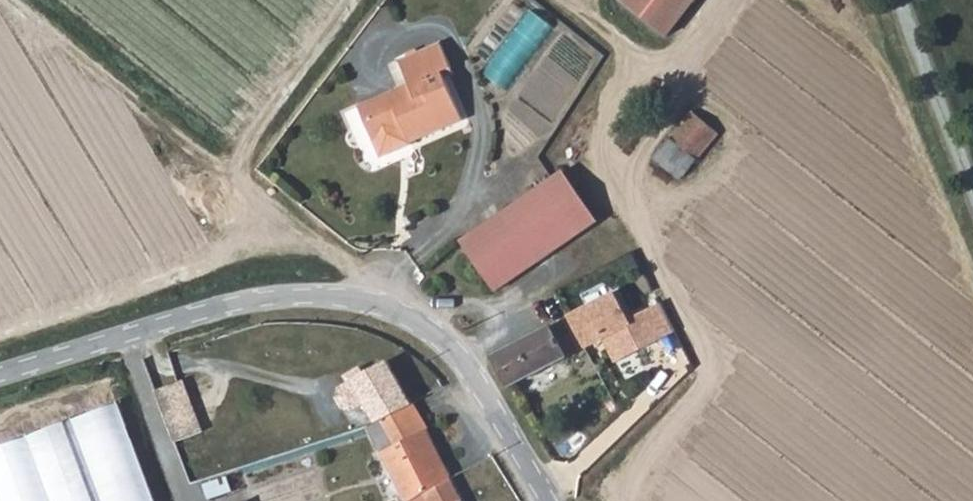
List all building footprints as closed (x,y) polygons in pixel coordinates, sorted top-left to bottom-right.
[(680,0),(619,0),(657,30),(680,0)] [(491,76),(518,92),(561,20),(535,4),(491,76)] [(401,83),(356,103),(376,150),(383,152),(409,141),(408,138),(459,117),(438,69),(447,65),(437,42),(392,62),(401,83)] [(693,108),(672,132),(697,156),(720,131),(693,108)] [(681,175),(697,156),(672,132),(654,153),(681,175)] [(581,227),(596,217),(561,168),(459,240),(466,248),(473,238),(503,213),(558,182),(581,227)] [(473,238),(466,248),(494,288),(581,227),(558,182),(503,213),(473,238)] [(611,291),(566,315),(583,346),(600,337),(614,361),(659,336),(642,306),(625,315),(611,291)] [(642,306),(659,336),(673,328),(657,298),(642,306)] [(566,315),(496,352),(514,383),(583,346),(566,315)] [(378,415),(414,397),(391,353),(368,364),(364,357),(352,363),(356,371),(342,377),(339,387),(344,397),(354,401),(367,394),(378,415)] [(178,372),(150,383),(170,434),(198,423),(178,372)] [(384,448),(428,424),(414,397),(378,415),(374,417),(370,419),(384,448)] [(118,402),(0,447),(0,500),(156,500),(118,402)] [(408,498),(454,473),(428,424),(384,448),(408,498)] [(454,473),(408,498),(409,500),(469,500),(454,473)]
